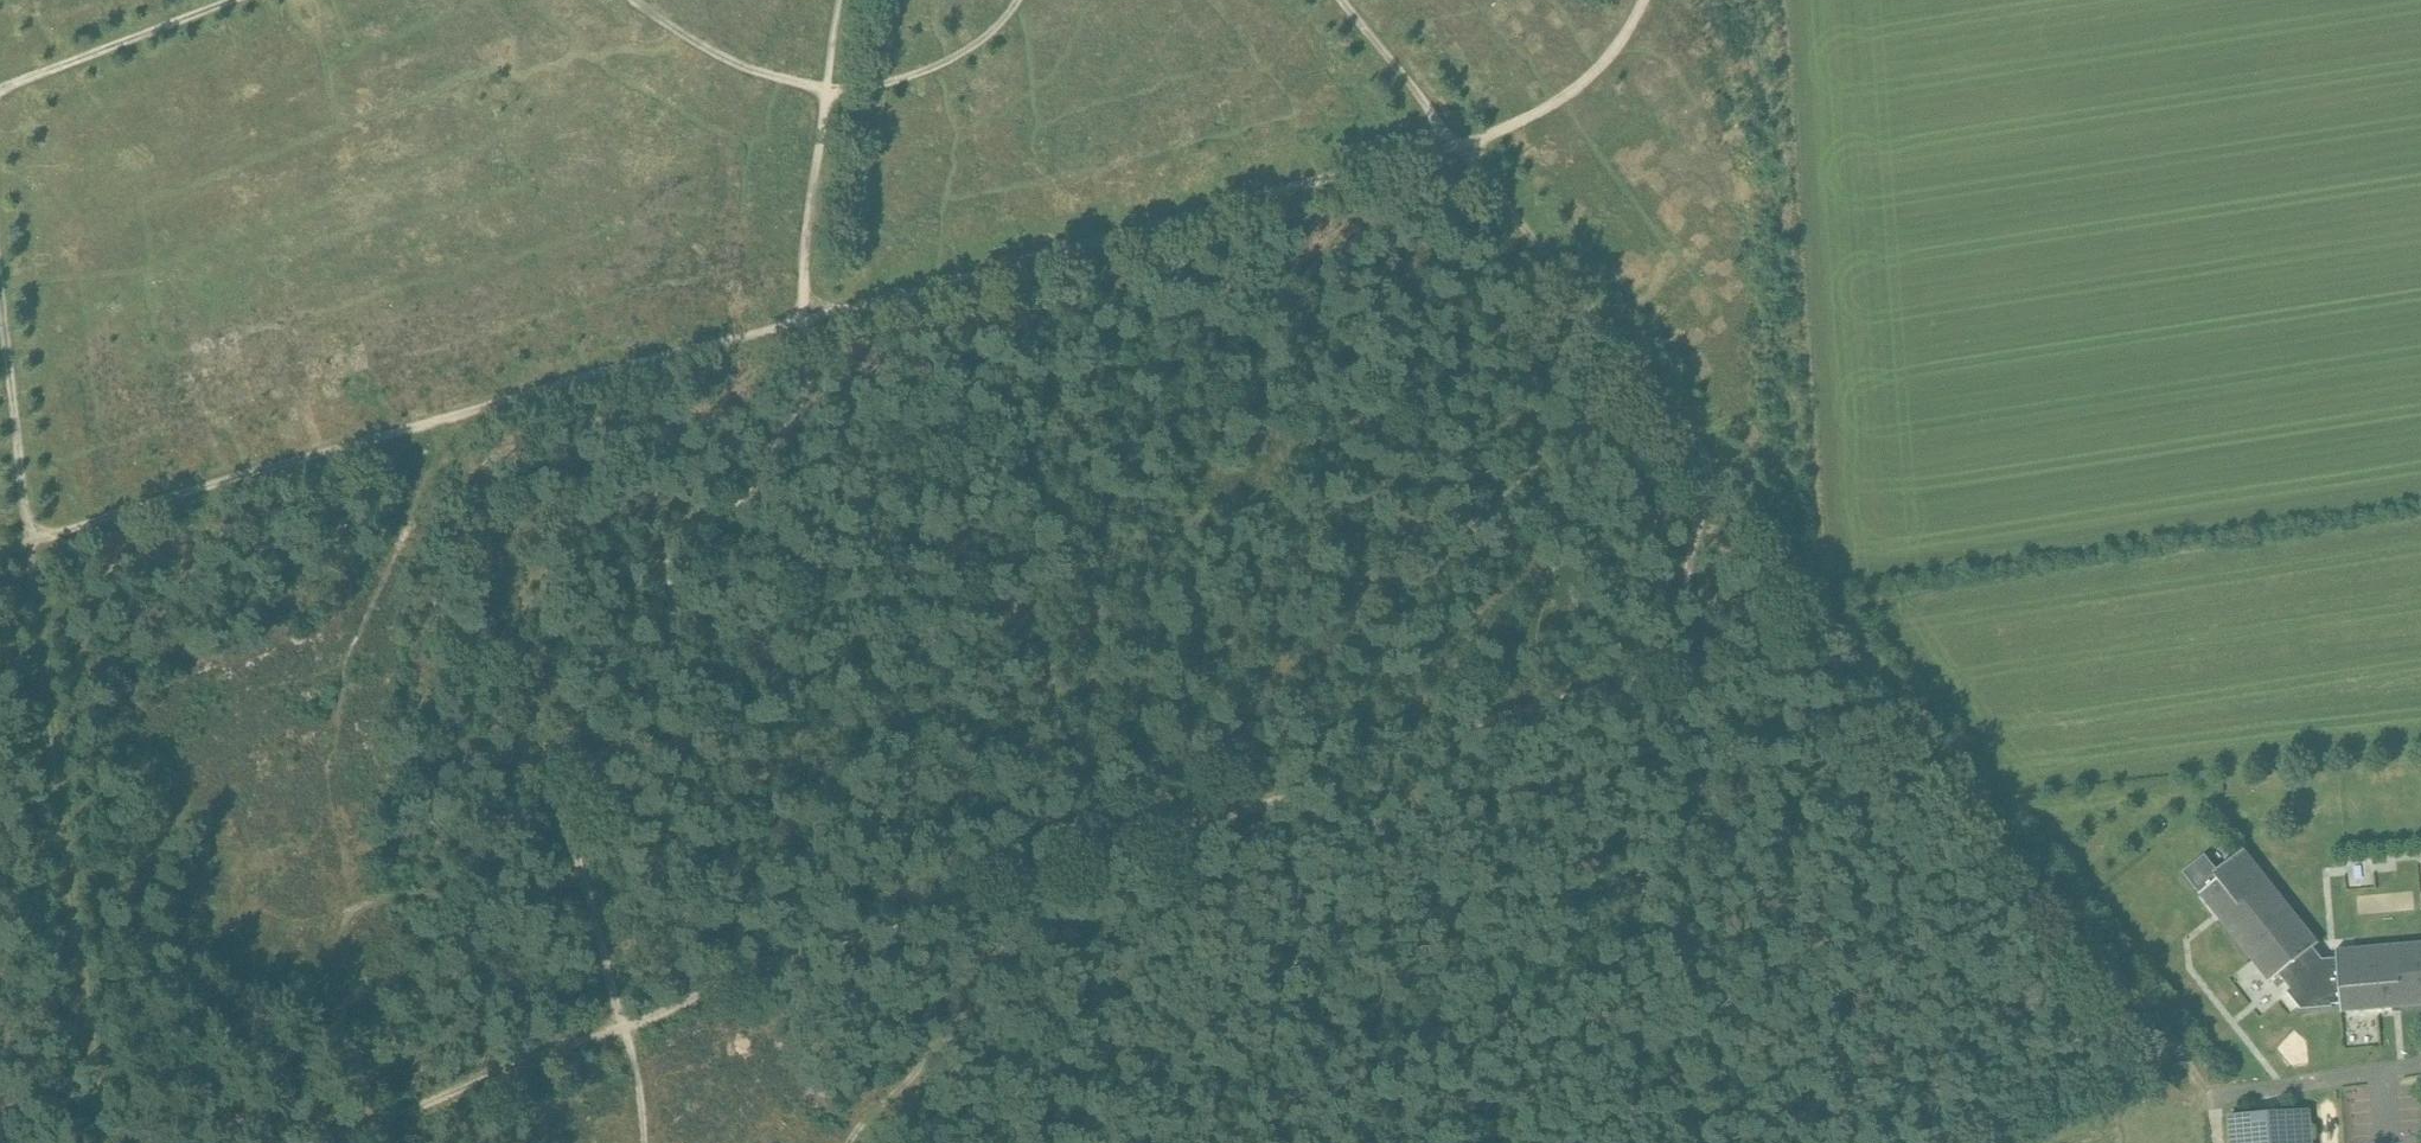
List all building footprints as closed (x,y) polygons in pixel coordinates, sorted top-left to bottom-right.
[(2199,894),(2270,983),(2280,975),(2290,989),(2287,992),(2288,993),(2302,1009),(2330,1007),(2331,1007),(2333,1007),(2333,1005),(2341,1004),(2341,1013),(2420,1006),(2420,942),(2336,949),(2337,959),(2323,960),(2314,948),(2320,943),(2245,849),(2214,874),(2218,879),(2199,894)] [(2231,1142),(2312,1142),(2310,1110),(2229,1115),(2231,1142)]
